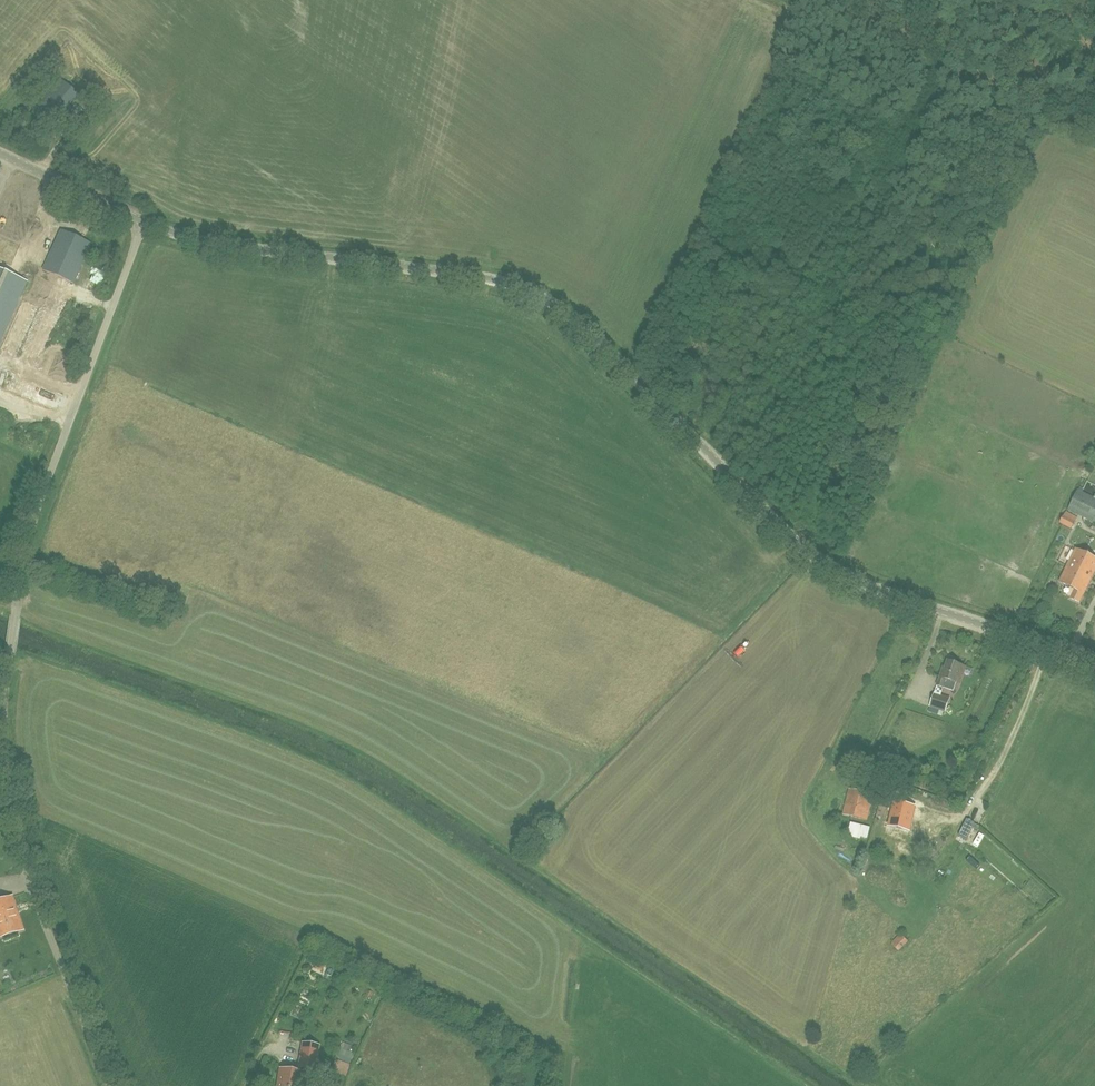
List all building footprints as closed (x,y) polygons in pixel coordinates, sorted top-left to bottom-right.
[(51,129),(80,95),(63,81),(34,115),(51,129)] [(75,283),(91,241),(59,229),(42,270),(75,283)] [(9,254),(0,250),(0,342),(27,281),(2,270),(9,254)] [(80,276),(98,285),(102,276),(84,267),(80,276)] [(1078,490),(1069,510),(1094,522),(1094,498),(1078,490)] [(1064,516),(1060,523),(1072,529),(1078,518),(1066,511),(1064,516)] [(1093,576),(1094,571),(1094,558),(1076,548),(1068,566),(1081,573),(1082,571),(1093,576)] [(1084,594),(1093,576),(1082,571),(1081,573),(1068,566),(1060,582),(1084,594)] [(943,666),(937,685),(954,691),(956,683),(959,684),(965,667),(947,661),(945,667),(943,666)] [(849,788),(842,814),(866,820),(873,794),(849,788)] [(893,797),(887,820),(906,825),(912,802),(893,797)] [(974,823),(967,820),(958,836),(966,840),(974,823)] [(850,822),(847,834),(847,836),(860,838),(861,837),(868,838),(870,827),(850,822)] [(980,846),(984,834),(979,832),(974,844),(980,846)] [(923,840),(918,850),(923,852),(928,842),(923,840)] [(23,930),(12,897),(0,901),(0,938),(23,930)] [(899,951),(909,941),(901,933),(891,942),(899,951)] [(298,1066),(313,1068),(316,1046),(301,1044),(298,1066)] [(338,1048),(335,1072),(349,1074),(352,1050),(338,1048)] [(301,1073),(279,1070),(277,1085),(299,1085),(301,1073)]
